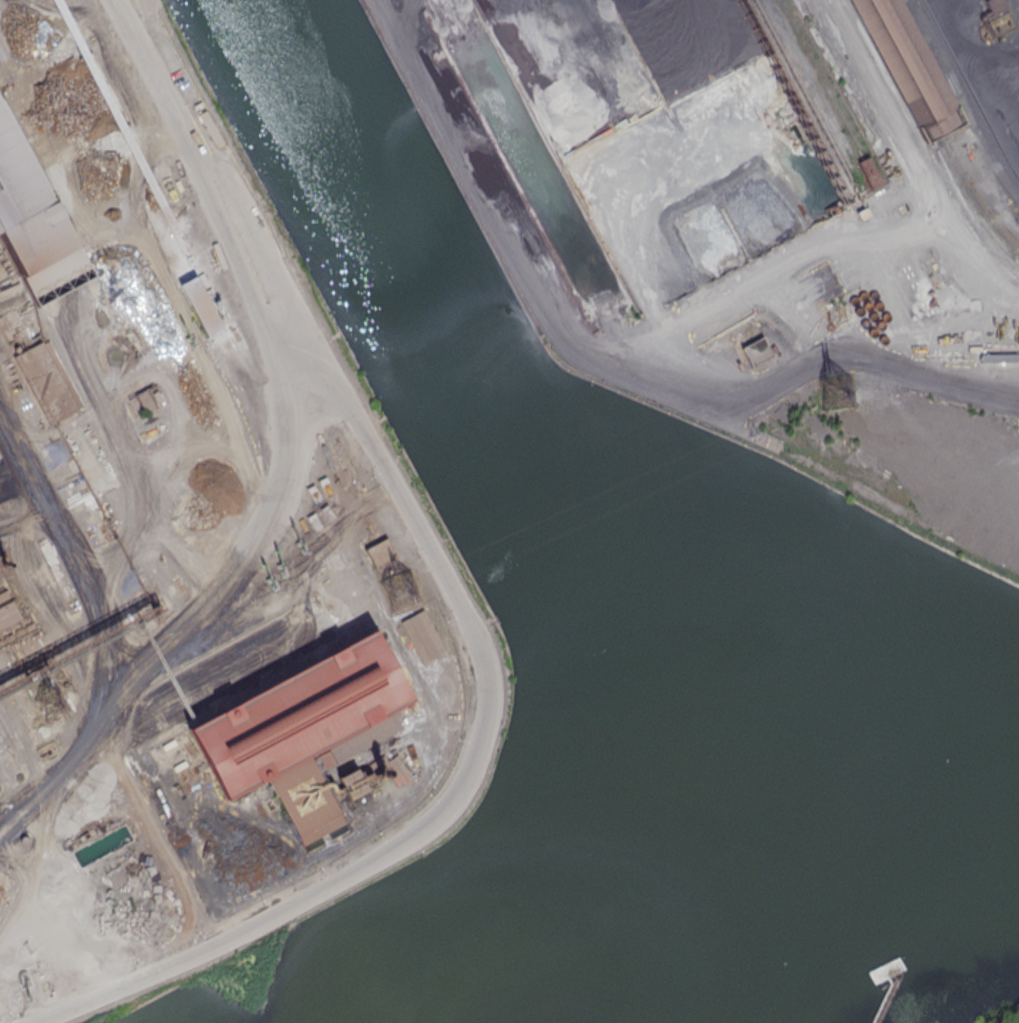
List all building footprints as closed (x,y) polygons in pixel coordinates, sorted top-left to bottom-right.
[(926,145),(934,140),(943,136),(965,124),(899,0),(849,0),(926,145)] [(993,16),(1007,9),(1002,0),(986,0),(985,0),(993,16)] [(39,307),(0,237),(0,102),(68,233),(77,253),(89,274),(39,307)] [(878,184),(867,159),(857,163),(869,189),(878,184)] [(762,338),(772,358),(752,368),(741,348),(762,338)] [(12,355),(49,424),(77,409),(76,408),(81,405),(47,340),(42,343),(41,341),(12,355)] [(385,539),(395,558),(374,569),(364,549),(385,539)] [(23,620),(14,601),(0,608),(0,631),(23,620)] [(375,628),(413,700),(391,712),(400,727),(335,763),(324,769),(316,751),(310,754),(339,813),(297,836),(266,777),(226,798),(188,728),(375,628)] [(339,813),(344,823),(302,845),(297,836),(339,813)]
